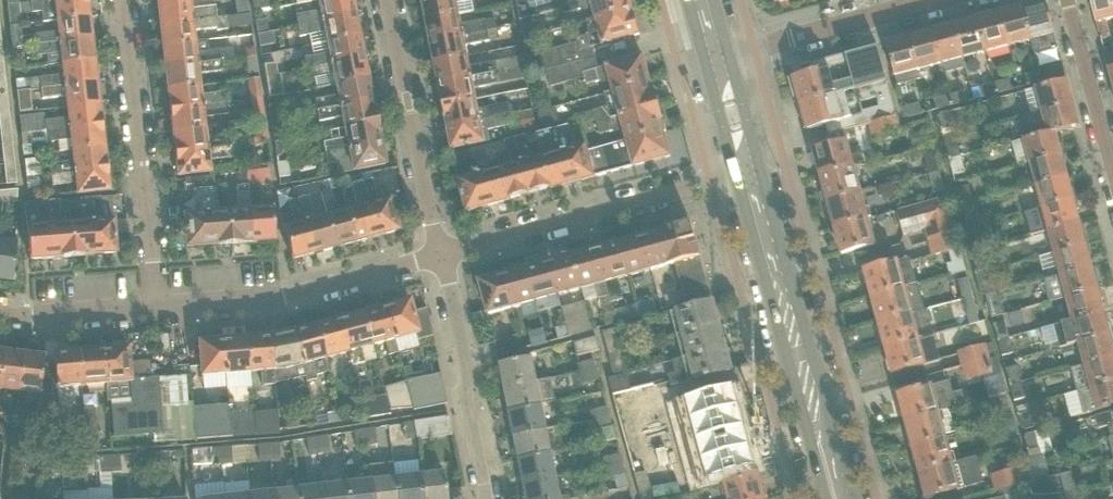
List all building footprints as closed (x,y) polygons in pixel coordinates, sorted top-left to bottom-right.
[(56,20),(88,16),(86,0),(41,0),(30,1),(31,13),(42,11),(43,21),(56,20)] [(156,2),(159,24),(215,18),(214,8),(214,6),(190,9),(189,0),(174,0),(156,2)] [(237,15),(249,14),(247,0),(234,0),(237,15)] [(255,10),(256,10),(258,10),(268,8),(267,0),(253,0),(255,10)] [(297,25),(352,14),(349,0),(316,0),(318,10),(295,15),(297,25)] [(427,20),(459,14),(475,11),(473,0),(423,0),(427,20)] [(587,22),(631,9),(629,0),(525,0),(516,2),(520,20),(561,9),(568,12),(583,8),(587,22)] [(1022,7),(1031,40),(1035,55),(1057,49),(1053,34),(1054,34),(1045,0),(1043,1),(1043,0),(1036,0),(1033,1),(1032,4),(1022,7)] [(1112,0),(1091,0),(1102,40),(1111,37),(1107,20),(1112,19),(1112,4),(1112,0)] [(18,3),(6,4),(9,25),(20,24),(19,14),(31,13),(30,1),(18,3)] [(1010,7),(999,10),(1008,46),(1031,40),(1022,7),(1012,9),(1010,7)] [(575,38),(576,43),(577,43),(580,51),(592,48),(638,35),(631,9),(587,22),(590,34),(575,38)] [(987,16),(977,19),(986,52),(1008,46),(999,10),(988,13),(987,16)] [(308,34),(310,44),(356,35),(352,14),(297,25),(299,36),(308,34)] [(427,20),(431,41),(487,30),(485,20),(485,19),(461,24),(459,14),(427,20)] [(33,34),(34,44),(90,38),(88,16),(56,20),(57,31),(33,34)] [(215,18),(159,24),(161,46),(194,42),(192,31),(216,28),(217,30),(227,29),(226,16),(215,18)] [(266,18),(255,20),(258,34),(268,32),(268,31),(266,18)] [(495,18),(485,20),(487,30),(490,29),(495,28),(497,28),(495,18)] [(964,19),(953,22),(963,58),(986,52),(977,19),(967,21),(964,19)] [(941,28),(931,31),(940,64),(942,73),(965,67),(963,58),(953,22),(942,25),(941,28)] [(20,24),(9,25),(11,48),(22,46),(20,24)] [(490,29),(487,30),(489,40),(496,39),(497,39),(495,28),(490,29)] [(431,41),(435,62),(467,55),(465,45),(489,40),(487,30),(431,41)] [(268,32),(258,34),(260,46),(274,43),(272,31),(268,32)] [(918,31),(908,34),(917,70),(940,64),(931,31),(921,33),(918,31)] [(917,70),(908,34),(897,37),(895,40),(885,43),(896,85),(920,79),(917,70)] [(303,57),(305,68),(361,57),(356,35),(310,44),(313,55),(303,57)] [(90,38),(34,44),(36,56),(45,55),(46,65),(61,63),(93,59),(90,38)] [(194,42),(161,46),(164,68),(220,61),(219,49),(208,50),(207,40),(194,42)] [(542,53),(547,72),(595,59),(592,48),(580,51),(577,43),(576,43),(542,53)] [(253,46),(244,47),(246,57),(248,57),(254,56),(253,46)] [(793,78),(789,79),(794,97),(798,96),(800,103),(845,91),(885,80),(887,80),(878,46),(877,47),(860,51),(859,50),(813,62),(813,64),(815,72),(806,75),(793,78)] [(231,48),(219,49),(220,61),(233,59),(231,48)] [(246,57),(245,57),(246,58),(248,74),(257,73),(255,58),(255,57),(254,56),(248,57),(246,57)] [(435,62),(434,62),(438,84),(489,74),(494,73),(524,67),(521,56),(492,62),(468,67),(466,59),(466,57),(466,56),(435,62)] [(601,81),(604,93),(649,81),(642,56),(597,68),(595,59),(547,72),(550,88),(584,79),(585,85),(601,81)] [(305,68),(304,68),(306,79),(307,79),(309,79),(313,78),(315,88),(333,85),(335,84),(365,78),(361,57),(305,68)] [(38,77),(40,88),(95,82),(93,59),(61,63),(62,74),(38,77)] [(164,68),(166,89),(199,85),(197,74),(222,71),(220,61),(164,68)] [(1062,62),(1039,68),(1039,69),(1040,71),(1042,82),(1066,76),(1062,62)] [(262,65),(261,65),(263,76),(277,74),(275,63),(262,65)] [(489,74),(438,84),(442,104),(442,105),(446,104),(474,99),(472,88),(493,84),(496,84),(526,78),(524,67),(494,73),(489,74)] [(1040,71),(1024,75),(1027,86),(1042,82),(1040,71)] [(277,74),(263,76),(266,98),(280,96),(277,74)] [(38,77),(15,80),(16,91),(40,88),(38,77)] [(313,100),(315,110),(371,99),(367,78),(365,78),(335,84),(337,95),(313,100)] [(1009,79),(994,83),(997,94),(1012,90),(1009,79)] [(1031,114),(1041,111),(1073,103),(1067,79),(1024,91),(1031,114)] [(593,110),(596,123),(658,106),(651,80),(649,81),(604,93),(608,106),(593,110)] [(824,124),(827,135),(871,123),(895,116),(885,80),(845,91),(800,104),(807,129),(824,124)] [(65,96),(66,107),(98,103),(95,82),(40,88),(41,99),(65,96)] [(258,83),(248,84),(251,101),(261,100),(258,83)] [(994,83),(978,87),(981,98),(997,94),(994,83)] [(166,89),(169,111),(226,104),(224,92),(200,95),(199,85),(166,89)] [(9,107),(6,87),(0,88),(0,108),(9,107)] [(964,91),(948,95),(951,106),(967,102),(964,91)] [(948,95),(934,99),(937,110),(951,106),(948,95)] [(341,117),(343,126),(375,120),(371,99),(315,110),(317,121),(341,117)] [(446,104),(442,105),(447,127),(496,117),(502,116),(510,114),(508,104),(500,105),(477,110),(475,104),(474,99),(446,104)] [(261,100),(251,101),(254,122),(264,121),(261,100)] [(43,121),(45,131),(101,125),(98,103),(66,107),(67,118),(43,121)] [(919,103),(903,107),(905,114),(910,117),(922,114),(919,103)] [(1044,121),(1020,128),(1023,140),(1047,133),(1048,134),(1055,132),(1056,132),(1079,126),(1073,103),(1041,111),(1044,121)] [(169,111),(171,132),(204,128),(203,117),(227,114),(226,104),(169,111)] [(268,108),(270,119),(282,117),(280,106),(268,108)] [(614,130),(617,143),(663,132),(665,131),(658,106),(596,123),(599,134),(614,130)] [(11,127),(9,107),(0,108),(0,128),(11,127)] [(555,107),(539,111),(542,127),(559,122),(555,107)] [(532,111),(519,113),(522,131),(536,128),(532,111)] [(939,113),(943,128),(953,125),(950,111),(939,113)] [(43,114),(19,116),(21,134),(45,131),(43,121),(43,114)] [(496,117),(447,127),(451,149),(473,144),(483,142),(481,131),(502,127),(504,126),(513,125),(510,114),(502,116),(496,117)] [(871,123),(869,123),(873,138),(901,130),(900,127),(897,115),(895,116),(871,123)] [(270,119),(273,141),(287,138),(284,120),(282,120),(282,117),(270,119)] [(322,143),(324,153),(380,142),(375,120),(343,126),(346,138),(322,143)] [(70,140),(72,151),(103,147),(101,125),(45,131),(46,143),(70,140)] [(568,126),(558,129),(573,183),(594,177),(587,151),(585,146),(574,149),(568,126)] [(1,148),(13,147),(11,127),(0,128),(0,142),(1,148)] [(265,127),(256,128),(256,129),(257,136),(258,138),(258,142),(267,141),(265,128),(265,127)] [(204,128),(171,132),(174,153),(230,147),(229,136),(210,138),(211,138),(211,137),(211,136),(212,136),(212,135),(212,134),(212,133),(211,133),(211,132),(211,131),(210,130),(209,130),(209,129),(208,129),(207,128),(206,128),(205,128),(204,128)] [(537,135),(543,156),(551,189),(573,183),(558,129),(537,135)] [(928,129),(910,134),(914,148),(931,143),(928,129)] [(45,131),(21,134),(23,145),(46,143),(45,131)] [(663,132),(617,143),(625,169),(670,157),(663,132)] [(1023,140),(1012,143),(1018,166),(1019,166),(1030,163),(1064,154),(1062,143),(1058,143),(1056,132),(1055,132),(1048,134),(1047,133),(1023,140)] [(954,134),(943,137),(949,159),(960,156),(954,134)] [(526,136),(516,139),(530,193),(550,188),(550,189),(551,189),(543,156),(532,159),(526,136)] [(287,138),(274,141),(277,157),(289,149),(287,138)] [(511,165),(501,168),(509,199),(530,193),(516,139),(505,141),(511,165)] [(834,144),(813,149),(820,176),(855,166),(865,163),(862,152),(852,155),(848,140),(834,144)] [(380,142),(324,153),(327,164),(335,162),(337,173),(352,170),(363,168),(384,164),(380,142)] [(617,143),(587,151),(594,177),(625,169),(617,143)] [(242,145),(230,147),(231,157),(243,156),(242,145)] [(484,146),(473,148),(488,207),(510,201),(509,199),(501,168),(500,168),(501,169),(491,172),(484,146)] [(1,148),(3,168),(15,167),(13,147),(1,148)] [(48,164),(50,174),(106,168),(103,147),(72,151),(73,161),(48,164)] [(230,147),(174,153),(177,175),(209,172),(208,160),(231,157),(230,147)] [(488,207),(473,148),(452,153),(458,181),(467,212),(488,207)] [(934,152),(924,155),(929,174),(939,171),(934,152)] [(1030,163),(1036,185),(1068,176),(1065,166),(1067,163),(1064,154),(1030,163)] [(960,156),(949,159),(953,175),(965,172),(960,156)] [(23,160),(25,177),(40,176),(38,158),(23,160)] [(288,161),(276,163),(277,165),(277,167),(278,177),(290,175),(288,161)] [(821,191),(824,202),(862,192),(855,166),(820,176),(824,190),(821,191)] [(15,167),(3,168),(5,185),(17,184),(15,167)] [(106,168),(50,174),(51,186),(75,183),(77,194),(108,190),(106,168)] [(269,169),(246,172),(247,183),(247,185),(247,186),(258,185),(270,184),(270,183),(270,179),(269,169)] [(939,171),(929,174),(934,193),(944,190),(939,171)] [(246,172),(236,173),(237,184),(237,187),(247,186),(247,185),(247,183),(246,172)] [(1036,185),(1042,208),(1077,198),(1074,189),(1071,188),(1068,176),(1036,185)] [(372,179),(361,182),(376,237),(398,231),(389,199),(378,202),(375,192),(375,188),(372,179)] [(358,207),(347,210),(355,242),(376,237),(361,182),(351,184),(358,207)] [(258,185),(247,186),(252,243),(274,241),(272,208),(260,209),(258,185)] [(968,185),(957,189),(961,204),(973,201),(968,185)] [(238,211),(227,212),(229,244),(252,243),(247,186),(237,187),(238,211)] [(215,188),(204,189),(208,246),(229,244),(227,212),(216,212),(215,188)] [(208,246),(204,189),(193,190),(195,214),(183,215),(186,248),(208,246)] [(16,190),(2,191),(1,202),(16,201),(16,190)] [(326,216),(325,216),(334,248),(355,242),(347,210),(337,213),(330,190),(320,193),(326,216)] [(830,213),(834,227),(869,218),(862,192),(824,202),(827,214),(830,213)] [(308,196),(297,199),(312,254),(334,248),(325,216),(314,219),(308,196)] [(946,197),(897,210),(904,235),(925,229),(928,241),(957,233),(947,196),(946,197)] [(100,198),(90,198),(94,255),(115,253),(113,227),(112,221),(111,197),(100,198)] [(82,223),(70,224),(73,256),(94,255),(90,198),(80,199),(82,223)] [(1042,208),(1025,212),(1031,234),(1048,230),(1080,221),(1077,211),(1079,209),(1077,198),(1042,208)] [(312,254),(297,199),(288,201),(290,212),(279,215),(291,259),(312,254)] [(53,258),(49,201),(25,203),(29,259),(53,258)] [(59,201),(49,201),(53,258),(73,256),(70,224),(61,224),(59,201)] [(973,201),(961,204),(965,220),(977,217),(973,201)] [(869,218),(834,227),(841,254),(876,244),(869,218)] [(1048,230),(1055,254),(1089,245),(1086,234),(1083,233),(1080,221),(1048,230)] [(686,303),(711,296),(691,223),(687,224),(665,230),(674,264),(675,263),(682,291),(686,303)] [(969,227),(975,249),(984,247),(979,225),(969,227)] [(665,230),(643,236),(652,270),(674,264),(665,230)] [(957,233),(928,241),(932,255),(948,251),(950,251),(959,248),(961,248),(957,233)] [(643,236),(619,243),(628,276),(652,270),(643,236)] [(12,279),(16,244),(0,242),(0,278),(12,279)] [(619,243),(596,249),(609,296),(611,301),(611,302),(623,299),(618,279),(628,276),(619,243)] [(1058,268),(1061,276),(1092,268),(1089,256),(1092,254),(1089,245),(1055,254),(1058,268)] [(951,262),(946,264),(949,275),(965,270),(959,248),(950,251),(948,251),(951,260),(951,262)] [(596,249),(572,255),(582,289),(595,285),(599,299),(600,298),(609,296),(596,249)] [(1058,268),(1055,254),(1043,257),(1046,271),(1058,268)] [(572,255),(549,262),(558,295),(582,289),(572,255)] [(983,255),(972,258),(976,275),(977,275),(987,272),(983,255)] [(868,284),(871,296),(917,284),(909,258),(864,270),(865,274),(862,275),(865,284),(868,284)] [(549,262),(526,268),(535,301),(558,295),(549,262)] [(526,268),(501,275),(511,308),(521,305),(535,301),(526,268)] [(1051,303),(1067,299),(1101,290),(1098,279),(1095,278),(1092,268),(1061,276),(1045,281),(1051,303)] [(976,275),(975,275),(980,294),(985,295),(997,292),(998,292),(996,285),(991,286),(987,272),(977,275),(976,275)] [(511,308),(501,275),(479,281),(487,311),(472,315),(474,324),(490,321),(488,314),(511,308)] [(968,277),(957,280),(962,299),(973,296),(968,277)] [(871,296),(878,322),(924,309),(917,284),(871,296)] [(595,285),(582,289),(585,301),(585,302),(599,299),(595,285)] [(1067,299),(1073,321),(1104,313),(1101,301),(1104,299),(1101,290),(1067,299)] [(682,291),(664,296),(668,308),(686,303),(682,291)] [(997,292),(985,295),(991,318),(1003,315),(1001,307),(997,292)] [(558,295),(535,301),(538,313),(561,307),(558,295)] [(973,296),(962,299),(967,316),(978,313),(973,296)] [(653,298),(635,303),(635,304),(639,316),(657,312),(653,298)] [(409,299),(386,306),(394,339),(416,334),(417,339),(432,335),(426,308),(412,312),(409,299)] [(538,313),(535,301),(521,305),(524,317),(538,313)] [(565,322),(566,326),(568,335),(593,329),(585,302),(585,301),(562,307),(565,322)] [(671,312),(677,335),(718,324),(712,301),(671,312)] [(635,304),(613,311),(617,322),(639,316),(635,304)] [(386,306),(363,312),(371,346),(385,342),(389,355),(397,353),(394,339),(386,306)] [(924,309),(878,322),(885,347),(933,334),(926,309),(924,309)] [(613,311),(603,314),(606,325),(617,322),(613,311)] [(363,312),(340,318),(349,352),(352,365),(365,362),(362,348),(371,346),(363,312)] [(1053,326),(1059,349),(1079,344),(1112,335),(1112,333),(1110,324),(1107,323),(1104,313),(1073,321),(1053,326)] [(340,318),(316,324),(324,358),(349,352),(340,318)] [(1005,321),(993,324),(998,340),(1009,337),(1005,321)] [(316,324),(293,331),(305,376),(306,382),(317,379),(316,376),(328,373),(324,358),(316,324)] [(677,335),(683,358),(725,347),(718,324),(677,335)] [(566,326),(556,328),(559,339),(569,336),(568,335),(566,326)] [(1059,349),(1053,326),(1040,330),(1046,352),(1059,349)] [(543,328),(529,332),(532,346),(546,342),(543,328)] [(614,328),(602,331),(609,355),(620,352),(614,328)] [(276,335),(270,335),(275,383),(305,376),(293,331),(276,335)] [(941,360),(933,334),(885,347),(889,360),(886,361),(889,371),(892,370),(893,374),(941,360)] [(246,337),(249,372),(261,371),(262,385),(275,384),(275,383),(270,335),(246,337)] [(519,335),(495,342),(499,356),(523,349),(519,335)] [(1085,366),(1112,359),(1112,335),(1079,344),(1085,366)] [(225,374),(249,372),(246,337),(222,339),(225,374)] [(575,343),(574,343),(578,356),(592,352),(600,350),(596,337),(575,343)] [(1009,337),(998,340),(1002,356),(1013,353),(1009,337)] [(201,376),(225,374),(222,339),(198,341),(201,376)] [(957,351),(961,366),(990,358),(986,343),(957,351)] [(128,347),(103,349),(106,384),(107,396),(111,396),(113,415),(115,437),(162,433),(159,400),(157,379),(131,381),(128,347)] [(725,347),(683,358),(672,360),(676,372),(668,374),(671,386),(700,379),(727,371),(731,370),(725,347)] [(82,386),(106,384),(103,349),(79,351),(82,386)] [(35,425),(32,455),(56,454),(59,427),(56,388),(82,386),(79,351),(53,353),(54,365),(43,364),(41,379),(40,393),(37,416),(35,425)] [(19,390),(23,355),(3,352),(0,377),(0,388),(19,390)] [(620,352),(609,355),(615,378),(627,374),(620,352)] [(23,355),(19,390),(40,393),(44,357),(23,355)] [(500,363),(505,388),(536,381),(531,357),(500,363)] [(990,358),(961,366),(965,380),(994,372),(990,358)] [(578,363),(581,372),(596,369),(594,359),(578,363)] [(1085,366),(1091,388),(1112,382),(1112,359),(1085,366)] [(1017,366),(1005,369),(1010,385),(1021,382),(1017,366)] [(596,369),(581,372),(583,383),(599,379),(596,369)] [(407,380),(406,380),(413,410),(446,403),(440,374),(407,380)] [(615,378),(609,379),(613,395),(631,390),(627,374),(615,378)] [(536,381),(505,388),(510,412),(541,405),(541,404),(555,401),(551,378),(536,381)] [(396,384),(395,384),(401,407),(401,408),(406,408),(408,408),(412,408),(405,381),(396,384)] [(902,408),(905,421),(949,409),(966,404),(963,393),(953,396),(949,381),(931,386),(895,396),(899,409),(902,408)] [(1021,382),(1010,385),(1014,401),(1025,398),(1021,382)] [(1077,391),(1083,414),(1112,406),(1112,382),(1091,388),(1077,391)] [(696,395),(674,402),(697,482),(757,466),(734,385),(731,386),(727,387),(704,393),(696,395)] [(1083,414),(1077,391),(1063,395),(1069,418),(1083,414)] [(390,414),(388,409),(384,394),(362,400),(366,417),(390,414)] [(992,403),(998,423),(1007,420),(1001,400),(992,403)] [(228,404),(192,407),(196,439),(231,436),(230,421),(228,404)] [(510,412),(515,435),(546,429),(541,405),(510,412)] [(591,410),(594,419),(610,416),(607,406),(591,410)] [(94,407),(83,408),(86,435),(87,448),(98,447),(99,447),(94,407)] [(906,436),(909,447),(947,437),(946,435),(956,433),(949,409),(905,421),(909,435),(906,436)] [(278,410),(253,412),(254,419),(254,421),(256,434),(279,432),(279,430),(278,410)] [(337,411),(326,413),(327,423),(339,421),(337,411)] [(1029,411),(1017,415),(1021,428),(1025,430),(1034,428),(1029,411)] [(1110,437),(1112,437),(1112,412),(1095,416),(1098,429),(1108,426),(1110,437)] [(22,423),(35,425),(37,416),(24,414),(22,423)] [(610,416),(594,419),(597,430),(612,426),(610,416)] [(1007,420),(998,423),(1003,441),(1013,439),(1007,420)] [(254,421),(235,423),(236,436),(256,434),(254,421)] [(422,421),(413,422),(415,439),(425,437),(422,421)] [(415,439),(413,422),(402,424),(404,440),(415,439)] [(375,428),(365,429),(367,446),(377,445),(375,428)] [(1046,428),(1035,431),(1039,447),(1041,456),(1053,453),(1046,428)] [(367,446),(365,429),(355,431),(357,448),(367,446)] [(515,435),(519,459),(551,453),(546,429),(515,435)] [(1026,434),(1024,438),(1028,451),(1039,447),(1035,431),(1026,434)] [(87,448),(86,435),(63,437),(64,450),(87,448)] [(326,435),(317,437),(319,454),(329,452),(326,435)] [(319,454),(317,437),(306,439),(309,455),(319,454)] [(916,458),(919,472),(954,463),(947,437),(909,447),(912,459),(916,458)] [(278,442),(268,443),(270,460),(280,459),(279,442),(278,442)] [(268,443),(258,444),(259,461),(270,460),(268,443)] [(229,446),(220,447),(222,463),(232,463),(231,446),(229,446)] [(220,447),(210,448),(212,464),(222,463),(220,447)] [(636,447),(627,449),(630,461),(639,458),(636,447)] [(168,449),(159,450),(160,468),(169,468),(168,449)] [(160,468),(159,450),(147,451),(148,469),(160,468)] [(119,453),(110,454),(111,472),(120,471),(119,453)] [(519,459),(524,483),(556,477),(551,453),(519,459)] [(605,457),(607,466),(623,463),(620,453),(605,457)] [(8,472),(19,473),(20,455),(10,454),(8,472)] [(111,472),(110,454),(98,454),(99,472),(111,472)] [(62,475),(61,457),(49,458),(50,476),(62,475)] [(70,457),(61,457),(62,475),(71,475),(70,457)] [(653,458),(646,460),(649,471),(658,469),(655,457),(653,458)] [(954,463),(919,472),(923,485),(920,486),(923,496),(926,495),(927,498),(948,493),(977,484),(973,468),(979,467),(976,457),(954,463)] [(639,458),(630,461),(633,473),(643,470),(639,458)] [(1032,466),(1028,467),(1031,478),(1048,473),(1045,462),(1032,466)] [(369,466),(371,480),(373,498),(398,498),(395,477),(394,463),(369,466)] [(623,463),(607,466),(610,477),(625,473),(623,463)] [(658,469),(649,471),(653,483),(662,480),(658,469)] [(1019,469),(991,476),(995,491),(1023,484),(1019,469)] [(643,470),(633,473),(637,484),(646,482),(643,470)] [(420,474),(422,498),(448,498),(444,472),(420,474)] [(1071,472),(1060,475),(1064,492),(1075,489),(1071,472)] [(395,477),(398,498),(422,498),(420,474),(395,477)] [(725,484),(729,498),(765,498),(768,497),(765,487),(762,488),(759,475),(725,484)] [(528,498),(560,498),(556,477),(524,483),(528,498)] [(1034,498),(1060,498),(1054,477),(1030,483),(1034,498)] [(347,483),(349,498),(373,498),(371,480),(347,483)] [(662,480),(653,483),(656,495),(665,492),(662,480)] [(224,484),(226,498),(250,498),(250,494),(249,494),(247,481),(224,484)] [(193,486),(194,498),(226,498),(224,484),(224,482),(193,486)] [(646,482),(637,484),(640,496),(649,493),(646,482)] [(322,486),(324,498),(349,498),(347,483),(322,486)] [(298,488),(299,498),(324,498),(322,486),(298,488)] [(274,491),(275,498),(299,498),(298,488),(274,491)] [(1064,492),(1066,498),(1078,498),(1075,489),(1064,492)]
